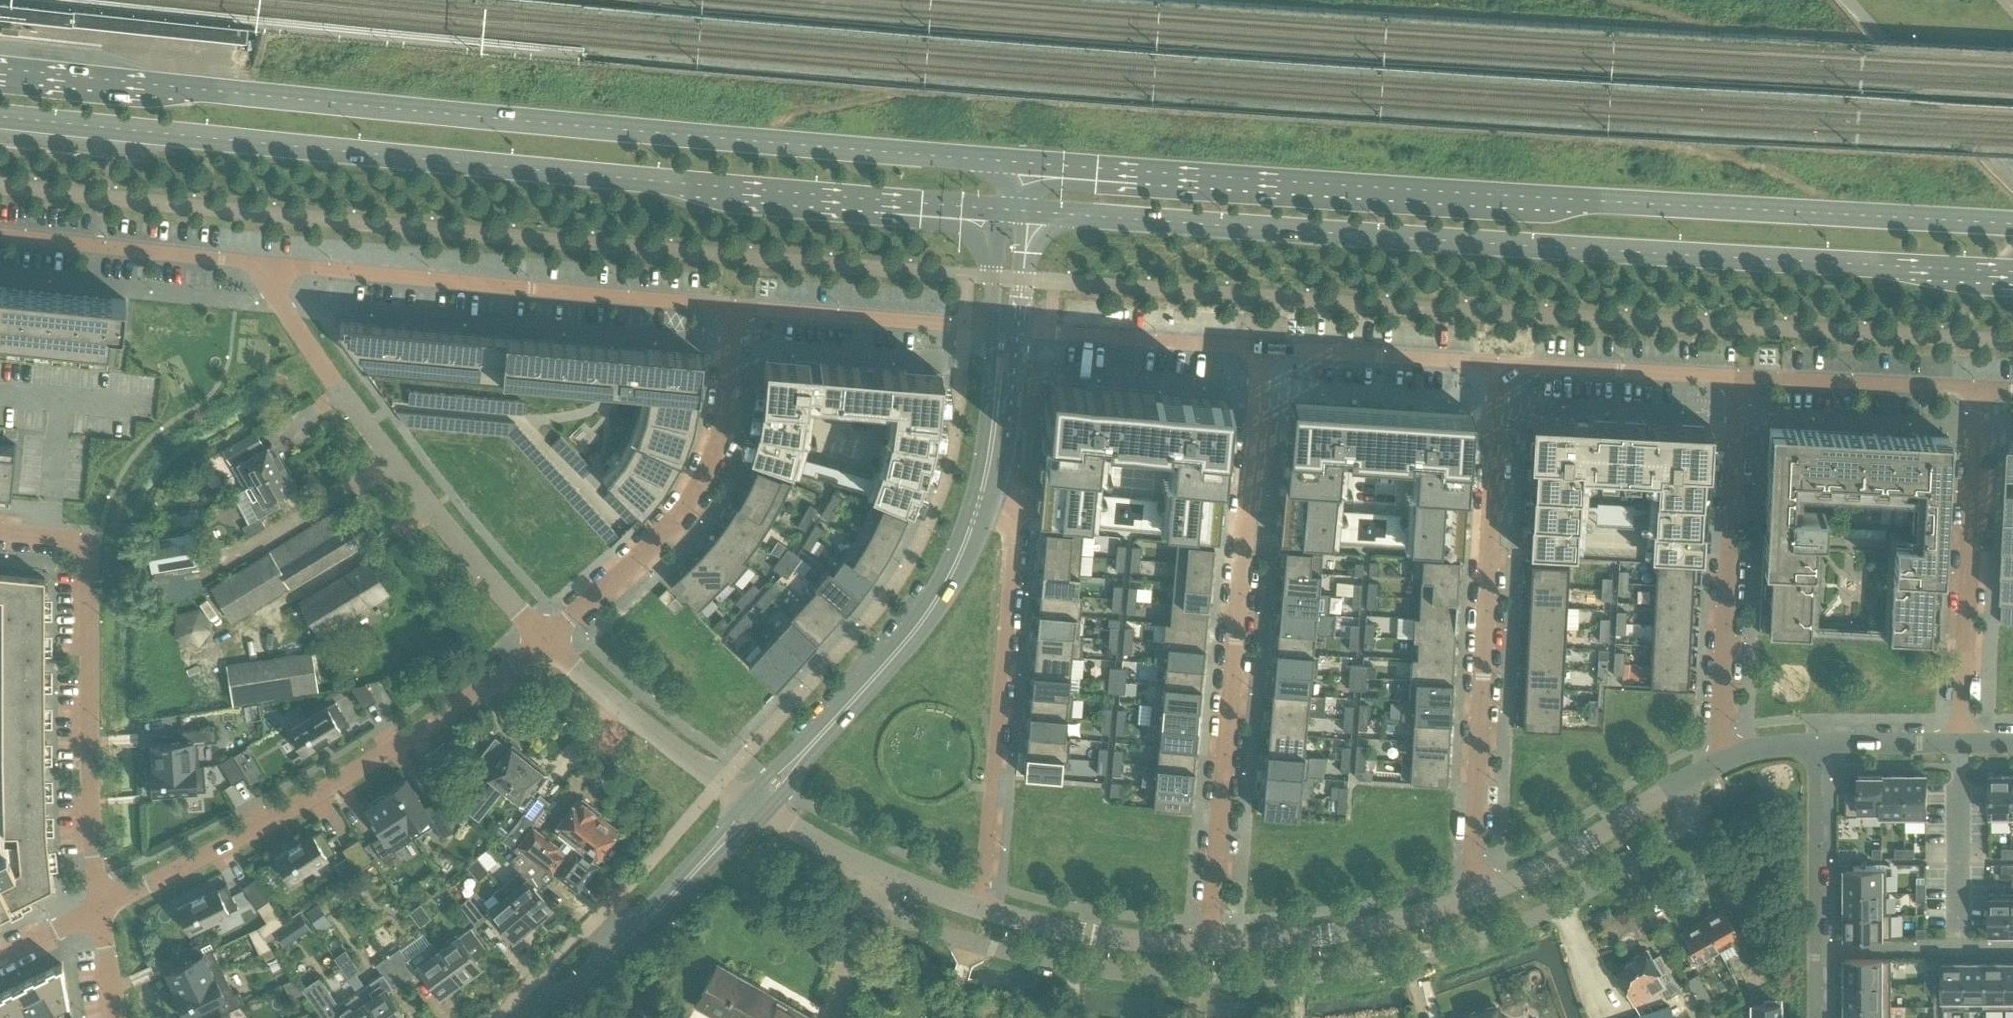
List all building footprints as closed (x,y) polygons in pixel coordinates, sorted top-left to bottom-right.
[(20,5),(0,3),(0,15),(19,17),(20,5)] [(23,337),(27,338),(27,337),(51,340),(55,340),(78,342),(78,343),(82,343),(106,345),(109,346),(111,327),(123,328),(124,324),(123,324),(125,304),(126,304),(126,299),(0,287),(0,335),(23,337)] [(1112,322),(1113,299),(1065,298),(1065,321),(1112,322)] [(700,387),(701,373),(702,357),(703,355),(645,349),(644,356),(621,354),(620,354),(619,354),(614,354),(593,352),(535,346),(535,350),(506,347),(507,344),(495,343),(416,336),(397,334),(368,331),(369,325),(370,326),(370,324),(342,322),(337,330),(352,351),(353,353),(354,352),(353,350),(352,349),(357,349),(364,350),(363,359),(363,362),(362,362),(361,361),(360,362),(362,364),(363,364),(365,364),(545,381),(567,383),(601,386),(602,386),(617,387),(617,384),(630,385),(630,381),(696,387),(700,387)] [(751,452),(750,455),(792,470),(793,469),(793,467),(802,436),(804,420),(807,402),(807,397),(808,385),(818,386),(817,393),(849,396),(894,400),(892,418),(890,430),(886,447),(882,462),(872,492),(871,492),(871,493),(891,501),(913,511),(926,474),(935,437),(937,421),(939,402),(942,374),(898,370),(882,369),(859,367),(822,364),(765,359),(764,382),(762,396),(762,398),(761,410),(758,426),(755,438),(751,452)] [(1048,412),(1038,520),(1091,525),(1091,524),(1138,528),(1165,531),(1217,536),(1220,505),(1223,475),(1225,445),(1228,416),(1230,398),(1109,387),(1083,385),(1051,382),(1048,412)] [(639,515),(640,516),(641,517),(642,516),(645,512),(644,511),(642,514),(639,512),(637,510),(642,504),(646,499),(648,501),(651,503),(651,504),(650,504),(651,505),(664,490),(666,486),(665,485),(664,488),(661,486),(658,484),(661,479),(665,473),(666,473),(668,474),(670,476),(670,477),(671,477),(681,461),(683,456),(682,455),(680,459),(678,458),(676,457),(675,456),(676,453),(679,443),(681,444),(685,445),(685,446),(686,447),(693,428),(694,423),(693,423),(692,427),(687,426),(686,425),(687,416),(688,413),(688,412),(692,412),(694,413),(694,414),(695,414),(699,395),(699,394),(649,389),(645,416),(636,441),(623,462),(606,482),(612,488),(639,515)] [(409,391),(408,404),(456,408),(522,414),(523,401),(471,396),(409,391)] [(1280,519),(1278,537),(1331,541),(1331,540),(1362,542),(1409,545),(1409,546),(1461,549),(1462,531),(1463,519),(1465,489),(1467,460),(1468,441),(1469,430),(1470,407),(1468,407),(1468,411),(1293,399),(1294,395),(1291,395),(1289,418),(1286,448),(1285,459),(1283,489),(1281,508),(1280,519)] [(620,536),(603,518),(518,426),(515,422),(398,411),(396,411),(406,425),(509,435),(609,544),(610,546),(620,536)] [(1523,540),(1523,551),(1575,554),(1575,552),(1580,468),(1655,472),(1650,556),(1650,558),(1702,561),(1704,528),(1706,497),(1706,493),(1708,461),(1709,436),(1709,433),(1710,425),(1703,424),(1682,423),(1674,423),(1653,422),(1646,421),(1624,420),(1615,420),(1595,419),(1587,418),(1587,424),(1575,423),(1576,418),(1530,415),(1530,423),(1528,444),(1528,452),(1528,456),(1527,474),(1526,487),(1526,499),(1525,505),(1525,519),(1523,540)] [(1949,437),(1880,434),(1769,428),(1764,536),(1759,632),(1768,633),(1800,635),(1808,635),(1809,635),(1888,639),(1930,641),(1938,642),(1944,545),(1949,437)] [(459,431),(457,456),(469,470),(476,464),(486,474),(505,456),(496,446),(497,434),(459,431)] [(231,462),(259,446),(262,445),(254,432),(224,449),(231,462)] [(583,477),(592,468),(575,450),(560,436),(551,445),(583,477)] [(2010,440),(2008,471),(2007,485),(2006,503),(2006,513),(2005,530),(2004,540),(2003,558),(2003,568),(2002,586),(2001,596),(2001,599),(2002,599),(2012,599),(2012,440),(2010,440)] [(246,489),(262,479),(285,467),(284,465),(283,463),(283,460),(280,454),(277,453),(272,444),(261,450),(233,466),(246,487),(246,489)] [(517,445),(505,456),(511,462),(523,451),(517,445)] [(8,491),(11,492),(16,451),(0,449),(0,490),(8,491)] [(533,462),(526,468),(534,477),(540,470),(533,462)] [(262,479),(246,489),(253,500),(249,502),(258,517),(242,526),(248,537),(266,527),(260,517),(279,505),(275,498),(296,486),(291,477),(291,474),(288,468),(285,467),(262,479)] [(757,467),(748,487),(781,503),(791,481),(757,467)] [(748,487),(738,505),(770,524),(781,503),(748,487)] [(627,521),(631,525),(640,516),(639,515),(612,488),(605,496),(603,497),(627,521)] [(559,491),(552,497),(560,505),(567,499),(559,491)] [(834,493),(827,504),(835,508),(841,498),(834,493)] [(873,501),(864,521),(897,537),(907,515),(873,501)] [(810,504),(803,515),(811,519),(817,508),(810,504)] [(835,508),(827,504),(821,515),(828,519),(835,508)] [(738,505),(727,522),(757,543),(770,524),(738,505)] [(359,544),(338,510),(270,551),(251,563),(211,587),(232,622),(290,586),(359,544)] [(577,510),(565,521),(570,527),(571,527),(583,516),(577,510)] [(811,519),(803,515),(797,526),(805,530),(811,519)] [(864,521),(854,538),(886,557),(897,537),(864,521)] [(727,522),(715,538),(747,564),(748,563),(745,560),(757,543),(727,522)] [(815,524),(809,535),(816,539),(823,528),(815,524)] [(570,527),(552,543),(564,555),(561,557),(578,575),(609,546),(597,532),(585,543),(571,527),(570,527)] [(1046,529),(1044,551),(1081,554),(1083,533),(1046,529)] [(195,532),(165,537),(148,539),(153,571),(200,563),(195,532)] [(816,539),(809,535),(803,546),(810,550),(816,539)] [(715,538),(701,554),(732,582),(747,564),(715,538)] [(854,538),(843,555),(873,576),(886,557),(854,538)] [(1177,541),(1175,562),(1211,566),(1213,544),(1177,541)] [(1117,545),(1116,557),(1124,558),(1126,546),(1117,545)] [(1132,546),(1131,559),(1139,559),(1140,547),(1132,546)] [(1285,547),(1283,569),(1320,572),(1322,551),(1285,547)] [(788,548),(780,558),(787,563),(794,553),(788,548)] [(1044,551),(1042,571),(1079,574),(1081,554),(1044,551)] [(794,553),(787,563),(794,568),(801,558),(794,553)] [(701,554),(687,568),(712,595),(713,594),(720,601),(735,587),(731,583),(732,582),(701,554)] [(829,568),(828,569),(860,595),(873,576),(843,555),(832,571),(829,568)] [(1412,555),(1411,576),(1457,579),(1458,557),(1412,555)] [(1124,558),(1116,557),(1115,570),(1123,570),(1124,558)] [(773,568),(780,573),(787,563),(780,558),(773,568)] [(1139,559),(1131,559),(1130,571),(1138,572),(1139,559)] [(369,560),(299,602),(319,635),(389,593),(369,560)] [(1175,562),(1173,583),(1209,586),(1211,566),(1175,562)] [(1370,562),(1369,574),(1377,575),(1378,562),(1370,562)] [(1656,562),(1655,583),(1692,585),(1693,564),(1656,562)] [(787,563),(780,573),(786,578),(794,568),(787,563)] [(1354,575),(1362,576),(1363,563),(1355,563),(1354,575)] [(1531,563),(1530,585),(1568,587),(1569,565),(1531,563)] [(712,595),(687,568),(671,583),(697,610),(712,595)] [(828,569),(814,584),(845,612),(860,595),(828,569)] [(1283,569),(1281,589),(1318,592),(1320,572),(1283,569)] [(1618,570),(1618,581),(1628,582),(1628,571),(1618,570)] [(200,571),(163,586),(169,600),(206,585),(200,571)] [(1042,571),(1040,591),(1082,595),(1082,594),(1077,593),(1079,574),(1042,571)] [(52,886),(47,831),(45,759),(45,578),(0,573),(0,604),(2,604),(2,650),(2,659),(2,685),(2,695),(2,757),(2,759),(2,768),(3,794),(0,794),(0,912),(52,886)] [(1420,579),(1419,597),(1456,599),(1457,579),(1411,576),(1411,578),(1420,579)] [(1602,577),(1601,588),(1611,589),(1612,578),(1602,577)] [(1628,582),(1618,581),(1617,593),(1627,593),(1628,582)] [(1368,582),(1367,595),(1376,595),(1377,583),(1368,582)] [(1173,583),(1171,603),(1208,606),(1209,586),(1173,583)] [(1353,583),(1352,596),(1361,596),(1362,584),(1353,583)] [(1655,583),(1654,604),(1691,606),(1692,585),(1655,583)] [(752,584),(744,593),(750,599),(759,590),(752,584)] [(773,584),(764,593),(770,599),(779,590),(773,584)] [(817,588),(804,602),(831,627),(845,612),(814,584),(813,585),(817,588)] [(1530,585),(1529,605),(1566,607),(1568,587),(1530,585)] [(1113,586),(1112,598),(1121,599),(1122,586),(1113,586)] [(1128,587),(1127,599),(1136,600),(1137,588),(1128,587)] [(658,596),(666,604),(675,596),(667,588),(658,596)] [(1611,589),(1601,588),(1601,600),(1611,600),(1611,589)] [(1281,589),(1280,610),(1321,613),(1321,612),(1316,611),(1318,592),(1281,589)] [(1040,591),(1039,612),(1080,615),(1082,595),(1040,591)] [(750,599),(744,593),(736,602),(742,608),(750,599)] [(770,599),(764,593),(756,602),(762,608),(770,599)] [(1376,595),(1367,595),(1366,607),(1375,608),(1376,595)] [(1361,596),(1352,596),(1351,608),(1360,609),(1361,596)] [(667,604),(675,612),(683,605),(675,597),(667,604)] [(1413,616),(1413,617),(1455,620),(1456,599),(1419,597),(1418,616),(1413,616)] [(1121,599),(1112,598),(1111,610),(1120,611),(1121,599)] [(1136,600),(1127,599),(1126,612),(1135,612),(1136,600)] [(2002,599),(2001,623),(2002,623),(2012,623),(2012,599),(2002,599)] [(804,602),(790,617),(817,642),(831,627),(804,602)] [(1165,621),(1164,623),(1206,627),(1208,606),(1171,603),(1169,622),(1165,621)] [(1654,604),(1653,624),(1690,626),(1691,606),(1654,604)] [(1529,605),(1528,625),(1565,627),(1566,607),(1529,605)] [(207,642),(208,609),(178,608),(177,641),(207,642)] [(1280,610),(1278,630),(1319,634),(1321,613),(1280,610)] [(1616,611),(1616,622),(1625,623),(1626,611),(1616,611)] [(1039,612),(1037,632),(1083,636),(1083,635),(1078,634),(1080,615),(1039,612)] [(745,614),(737,623),(743,629),(751,619),(745,614)] [(671,616),(661,626),(667,632),(674,624),(677,621),(671,616)] [(722,617),(713,626),(719,632),(728,623),(722,617)] [(790,617),(776,632),(804,657),(817,642),(790,617)] [(1397,617),(1396,637),(1412,638),(1454,640),(1454,634),(1454,631),(1455,623),(1455,620),(1413,617),(1413,618),(1397,617)] [(1600,618),(1599,629),(1609,630),(1610,618),(1600,618)] [(1625,623),(1616,622),(1615,634),(1625,634),(1625,623)] [(743,629),(737,623),(728,632),(734,638),(743,629)] [(1164,623),(1163,643),(1204,647),(1206,627),(1164,623)] [(1365,623),(1364,635),(1373,636),(1374,623),(1365,623)] [(1350,624),(1349,636),(1358,637),(1359,624),(1350,624)] [(1653,624),(1651,644),(1689,646),(1690,626),(1653,624)] [(1528,625),(1526,646),(1564,648),(1565,627),(1528,625)] [(1110,626),(1109,639),(1117,639),(1118,627),(1110,626)] [(1125,627),(1124,640),(1132,641),(1133,628),(1125,627)] [(1609,630),(1599,629),(1598,641),(1608,641),(1609,630)] [(1278,630),(1276,650),(1317,654),(1318,652),(1313,652),(1314,635),(1319,635),(1319,634),(1278,630)] [(776,632),(762,647),(790,672),(804,657),(776,632)] [(1037,632),(1035,652),(1081,656),(1083,636),(1037,632)] [(1373,636),(1364,635),(1363,648),(1372,648),(1373,636)] [(1800,635),(1800,650),(1807,650),(1808,635),(1800,635)] [(1358,637),(1349,636),(1348,649),(1357,649),(1358,637)] [(1823,636),(1823,645),(1834,646),(1834,637),(1823,636)] [(1411,657),(1411,658),(1453,660),(1454,640),(1412,638),(1412,639),(1417,640),(1416,657),(1411,657)] [(1863,638),(1862,648),(1873,648),(1874,639),(1863,638)] [(1117,639),(1109,639),(1108,651),(1116,652),(1117,639)] [(1132,641),(1124,640),(1122,652),(1131,653),(1132,641)] [(1889,640),(1888,655),(1896,655),(1897,640),(1889,640)] [(1167,645),(1165,664),(1202,667),(1204,647),(1163,643),(1162,645),(1167,645)] [(1651,644),(1650,665),(1688,667),(1689,646),(1651,644)] [(1526,646),(1525,666),(1563,668),(1564,648),(1526,646)] [(790,672),(762,647),(748,663),(775,688),(790,672)] [(1276,650),(1274,670),(1316,674),(1317,654),(1276,650)] [(1614,651),(1613,663),(1623,663),(1624,652),(1614,651)] [(1035,652),(1033,673),(1070,676),(1071,657),(1081,658),(1081,656),(1035,652)] [(227,665),(234,705),(309,693),(303,653),(227,665)] [(1766,653),(1765,685),(1798,687),(1799,655),(1766,653)] [(1862,653),(1860,686),(1894,687),(1896,663),(1896,655),(1888,655),(1862,653)] [(1411,658),(1410,679),(1452,681),(1453,660),(1411,658)] [(1598,659),(1597,670),(1607,670),(1607,659),(1598,659)] [(1623,663),(1613,663),(1613,674),(1623,675),(1623,663)] [(1159,682),(1159,684),(1200,688),(1202,667),(1165,664),(1164,683),(1159,682)] [(1350,664),(1349,676),(1357,677),(1358,664),(1350,664)] [(1358,664),(1357,677),(1366,677),(1367,665),(1358,664)] [(1688,667),(1650,665),(1649,686),(1687,688),(1688,667)] [(742,666),(732,677),(738,683),(748,672),(742,666)] [(1525,666),(1524,687),(1562,689),(1563,668),(1525,666)] [(1109,667),(1108,679),(1117,680),(1118,668),(1109,667)] [(1118,668),(1117,680),(1125,681),(1126,669),(1118,668)] [(1274,670),(1272,691),(1309,694),(1311,675),(1315,676),(1316,674),(1274,670)] [(1607,670),(1597,670),(1596,681),(1606,682),(1607,670)] [(1033,673),(1031,693),(1073,697),(1073,695),(1068,695),(1070,676),(1033,673)] [(1348,689),(1357,689),(1357,677),(1349,676),(1348,689)] [(1357,677),(1357,689),(1365,690),(1366,677),(1357,677)] [(1107,692),(1116,693),(1117,680),(1108,679),(1107,692)] [(1410,679),(1409,699),(1451,701),(1452,681),(1410,679)] [(1117,680),(1116,693),(1124,693),(1125,681),(1117,680)] [(365,683),(351,686),(364,708),(376,701),(365,683)] [(1159,684),(1157,704),(1199,708),(1200,688),(1159,684)] [(1524,687),(1523,707),(1561,709),(1562,689),(1524,687)] [(1606,689),(1605,699),(1616,699),(1617,690),(1606,689)] [(1272,691),(1271,711),(1307,714),(1309,694),(1272,691)] [(1636,691),(1636,706),(1644,706),(1645,691),(1636,691)] [(1644,706),(1643,728),(1660,729),(1663,735),(1685,725),(1687,693),(1667,692),(1666,708),(1644,706)] [(1031,693),(1030,713),(1071,717),(1073,697),(1031,693)] [(1414,701),(1413,720),(1450,722),(1451,701),(1409,699),(1409,701),(1414,701)] [(1588,699),(1587,710),(1597,711),(1598,699),(1588,699)] [(328,707),(289,730),(303,752),(349,725),(336,702),(328,707)] [(1151,705),(1150,724),(1160,725),(1197,728),(1199,708),(1157,704),(1157,706),(1151,705)] [(1359,704),(1359,717),(1367,717),(1368,705),(1359,704)] [(1344,705),(1344,718),(1352,718),(1353,706),(1344,705)] [(1103,707),(1101,720),(1110,721),(1111,708),(1103,707)] [(1561,709),(1523,707),(1522,728),(1558,730),(1560,730),(1561,709)] [(497,711),(502,722),(509,719),(504,708),(497,711)] [(1117,709),(1116,721),(1125,722),(1126,710),(1117,709)] [(1597,711),(1587,710),(1587,722),(1597,722),(1597,711)] [(1271,711),(1269,731),(1305,735),(1307,714),(1271,711)] [(1030,713),(1028,734),(1069,737),(1069,736),(1064,735),(1066,718),(1071,719),(1071,717),(1030,713)] [(1367,717),(1359,717),(1358,729),(1366,730),(1367,717)] [(1342,728),(1343,719),(1333,718),(1332,727),(1342,728)] [(1352,718),(1344,718),(1343,730),(1351,731),(1352,718)] [(1110,721),(1101,720),(1100,732),(1109,733),(1110,721)] [(1413,720),(1412,740),(1449,742),(1450,722),(1413,720)] [(1125,722),(1116,721),(1115,734),(1124,734),(1125,722)] [(193,725),(192,737),(215,739),(216,727),(193,725)] [(1160,725),(1158,745),(1195,749),(1197,728),(1160,725)] [(191,737),(191,726),(164,727),(164,739),(191,737)] [(1558,730),(1558,745),(1566,746),(1567,731),(1560,730),(1558,730)] [(1269,731),(1267,752),(1308,755),(1309,754),(1304,754),(1305,735),(1269,731)] [(1582,731),(1581,741),(1592,741),(1593,732),(1582,731)] [(1028,734),(1026,754),(1067,758),(1069,737),(1028,734)] [(1412,740),(1411,760),(1448,762),(1449,742),(1412,740)] [(150,768),(150,769),(165,768),(199,766),(198,742),(181,743),(181,742),(165,743),(150,744),(151,768),(150,768)] [(422,758),(434,776),(454,762),(441,744),(422,758)] [(485,774),(504,789),(504,790),(528,758),(528,757),(526,760),(518,753),(520,751),(512,745),(510,748),(507,745),(505,748),(502,746),(493,757),(496,759),(485,774)] [(1158,745),(1156,766),(1193,769),(1195,749),(1158,745)] [(1356,745),(1355,757),(1364,758),(1365,746),(1356,745)] [(249,746),(236,751),(247,778),(261,773),(249,746)] [(1341,746),(1341,758),(1349,759),(1350,747),(1341,746)] [(1099,748),(1098,760),(1106,761),(1107,749),(1099,748)] [(1114,749),(1113,762),(1121,762),(1122,750),(1114,749)] [(1267,752),(1265,772),(1307,776),(1308,755),(1267,752)] [(1067,758),(1026,754),(1024,776),(1061,779),(1062,759),(1067,759),(1067,758)] [(244,776),(231,755),(220,761),(233,783),(244,776)] [(1364,758),(1355,757),(1355,770),(1363,770),(1364,758)] [(528,758),(504,790),(522,804),(545,775),(542,773),(544,770),(537,764),(535,767),(527,761),(529,758),(528,758)] [(1349,759),(1341,758),(1340,771),(1348,771),(1349,759)] [(1106,761),(1098,760),(1097,773),(1105,774),(1106,761)] [(1448,762),(1411,760),(1410,782),(1446,784),(1448,762)] [(1121,762),(1113,762),(1112,774),(1120,775),(1121,762)] [(453,781),(463,788),(476,772),(466,764),(453,781)] [(165,768),(150,769),(152,794),(165,794),(196,791),(195,767),(199,767),(199,766),(165,768)] [(1156,766),(1155,786),(1191,789),(1193,769),(1156,766)] [(1265,772),(1263,793),(1300,796),(1302,777),(1306,777),(1307,776),(1265,772)] [(1904,776),(1904,820),(1926,820),(1926,775),(1904,776)] [(1990,820),(2010,820),(2012,820),(2012,775),(1990,775),(1990,820)] [(1870,815),(1881,815),(1882,815),(1882,776),(1859,776),(1859,798),(1845,798),(1845,815),(1870,815)] [(1881,820),(1904,820),(1904,776),(1882,776),(1882,815),(1881,815),(1881,820)] [(406,779),(385,793),(414,838),(433,825),(441,837),(453,830),(447,821),(434,801),(424,807),(406,779)] [(1110,787),(1110,795),(1118,796),(1119,783),(1111,782),(1110,787)] [(1060,785),(1058,800),(1067,801),(1068,786),(1060,785)] [(1191,789),(1155,786),(1153,808),(1189,811),(1191,789)] [(1372,786),(1371,795),(1382,796),(1383,787),(1372,786)] [(1339,787),(1338,799),(1346,800),(1347,787),(1339,787)] [(1089,788),(1088,797),(1103,798),(1103,793),(1099,789),(1089,788)] [(1400,788),(1399,807),(1408,808),(1408,803),(1409,788),(1400,788)] [(414,838),(385,793),(384,793),(384,794),(364,807),(381,834),(382,835),(371,841),(385,862),(397,855),(394,851),(414,838)] [(1300,796),(1263,793),(1261,814),(1298,817),(1300,796)] [(533,827),(519,846),(554,874),(576,846),(599,817),(597,816),(599,813),(598,813),(597,814),(588,807),(589,804),(584,800),(580,801),(577,799),(553,831),(573,846),(566,856),(558,850),(559,848),(532,828),(533,827)] [(1346,800),(1338,799),(1337,811),(1345,812),(1346,800)] [(1119,805),(1118,814),(1129,815),(1130,806),(1119,805)] [(1145,807),(1143,822),(1151,823),(1152,823),(1153,808),(1145,807)] [(494,834),(501,839),(513,849),(514,851),(519,846),(533,827),(531,825),(536,819),(526,812),(508,834),(499,827),(494,834)] [(576,846),(554,874),(578,892),(599,864),(594,861),(607,844),(611,844),(615,839),(614,835),(617,831),(599,817),(576,846)] [(1298,817),(1296,832),(1298,832),(1305,833),(1306,818),(1298,817)] [(1325,820),(1324,829),(1335,830),(1336,821),(1325,820)] [(301,842),(276,859),(290,881),(335,851),(321,829),(301,842)] [(342,849),(356,870),(372,860),(358,839),(342,849)] [(519,871),(502,885),(532,922),(540,916),(542,917),(548,912),(548,909),(550,907),(537,891),(555,875),(554,875),(554,874),(519,846),(514,851),(517,853),(509,860),(519,871)] [(1872,848),(1872,858),(1882,858),(1882,848),(1872,848)] [(1895,858),(1905,858),(1905,848),(1895,848),(1895,858)] [(1905,848),(1905,858),(1914,858),(1914,848),(1905,848)] [(2011,858),(2011,848),(2001,848),(2001,858),(2011,858)] [(477,858),(467,867),(478,879),(488,871),(477,858)] [(2002,874),(2011,874),(2011,864),(2002,864),(2002,874)] [(1845,870),(1845,892),(1881,892),(1881,894),(1886,894),(1886,870),(1845,870)] [(254,879),(242,887),(257,908),(268,900),(254,879)] [(1916,883),(1916,893),(1926,893),(1926,883),(1916,883)] [(532,922),(502,885),(482,901),(474,892),(459,905),(476,926),(477,925),(476,924),(490,912),(512,939),(515,937),(518,937),(523,933),(523,930),(532,922)] [(177,908),(181,916),(181,915),(188,928),(187,928),(189,931),(188,931),(189,932),(233,910),(231,905),(232,905),(224,890),(224,891),(222,886),(218,888),(209,893),(194,900),(177,908)] [(1845,892),(1845,914),(1881,913),(1881,894),(1881,892),(1845,892)] [(1926,893),(1916,893),(1916,902),(1926,902),(1926,893)] [(2012,934),(2012,893),(1990,893),(1990,934),(2012,934)] [(420,904),(420,905),(410,912),(420,925),(430,918),(420,904)] [(316,906),(305,914),(309,920),(321,912),(316,906)] [(1708,931),(1718,949),(1723,959),(1737,952),(1737,953),(1740,951),(1749,964),(1767,953),(1752,929),(1740,937),(1724,909),(1713,915),(1712,913),(1702,919),(1708,931)] [(1881,913),(1845,914),(1845,938),(1891,938),(1891,913),(1881,913)] [(286,945),(313,927),(308,919),(281,936),(286,945)] [(1697,961),(1718,949),(1708,931),(1702,919),(1691,925),(1692,927),(1681,933),(1697,961)] [(447,961),(439,951),(438,951),(431,941),(407,959),(405,957),(383,925),(372,933),(388,956),(404,980),(420,968),(440,995),(442,993),(445,994),(451,990),(451,987),(460,980),(447,961)] [(471,928),(439,951),(447,961),(460,980),(468,974),(471,975),(477,971),(477,968),(479,966),(475,959),(487,950),(471,928)] [(1916,938),(1926,938),(1926,928),(1916,928),(1916,938)] [(408,954),(426,942),(421,934),(403,946),(408,954)] [(175,995),(175,996),(223,972),(213,951),(217,949),(211,936),(189,947),(194,958),(191,960),(185,962),(185,963),(181,965),(180,965),(175,967),(175,968),(165,973),(176,995),(175,995)] [(260,953),(271,948),(265,940),(256,944),(260,953)] [(262,953),(266,960),(274,956),(271,949),(262,953)] [(338,963),(347,977),(354,972),(358,969),(349,956),(348,956),(345,951),(335,957),(339,963),(338,963)] [(1633,959),(1613,971),(1624,991),(1625,991),(1633,1005),(1661,989),(1666,997),(1679,990),(1659,955),(1650,960),(1646,952),(1641,955),(1638,954),(1634,956),(1633,959)] [(404,980),(388,956),(376,964),(382,973),(392,988),(404,980)] [(1845,981),(1845,983),(1891,983),(1891,960),(1845,960),(1845,981)] [(37,976),(36,976),(54,1013),(54,1012),(54,1011),(67,1004),(68,1006),(69,1005),(66,988),(65,988),(65,984),(65,983),(62,964),(56,967),(46,971),(37,976)] [(1964,1009),(1964,964),(1943,964),(1943,1009),(1964,1009)] [(1984,964),(1964,964),(1964,1009),(1984,1009),(1984,964)] [(2005,964),(1984,964),(1984,1009),(2005,1009),(2005,964)] [(2005,964),(2005,1009),(2012,1009),(2012,964),(2005,964)] [(715,1017),(812,1017),(771,995),(764,1007),(736,990),(739,984),(715,970),(701,994),(702,995),(695,1007),(715,1017)] [(175,996),(186,1017),(187,1017),(216,1004),(216,1003),(222,1014),(228,1011),(244,1003),(238,991),(234,993),(223,972),(175,996)] [(365,1003),(366,1002),(377,1017),(406,1017),(387,991),(392,988),(382,973),(364,986),(354,972),(347,977),(357,991),(365,1003)] [(1686,980),(1700,1004),(1710,999),(1697,974),(1686,980)] [(1925,974),(1925,983),(1934,983),(1934,974),(1925,974)] [(14,987),(30,1017),(40,1017),(53,1012),(53,1013),(54,1013),(36,976),(34,977),(25,982),(21,984),(21,985),(20,985),(16,987),(14,987)] [(303,989),(323,1017),(331,1017),(337,1014),(340,1017),(377,1017),(366,1002),(365,1003),(357,991),(337,1004),(319,978),(303,989)] [(1845,1004),(1845,1006),(1891,1006),(1891,983),(1845,983),(1845,1004)] [(1934,983),(1925,983),(1925,993),(1934,993),(1934,983)] [(3,1017),(30,1017),(14,987),(13,988),(3,993),(0,994),(0,1012),(3,1017)] [(1754,1004),(1754,1017),(1782,1017),(1782,1000),(1766,1000),(1766,1004),(1754,1004)] [(1503,1016),(1499,1017),(1495,1005),(1469,1013),(1470,1017),(1507,1017),(1503,1016)] [(1632,1017),(1674,1017),(1669,1005),(1632,1017)] [(1891,1006),(1845,1006),(1845,1017),(1891,1017),(1891,1006)]
